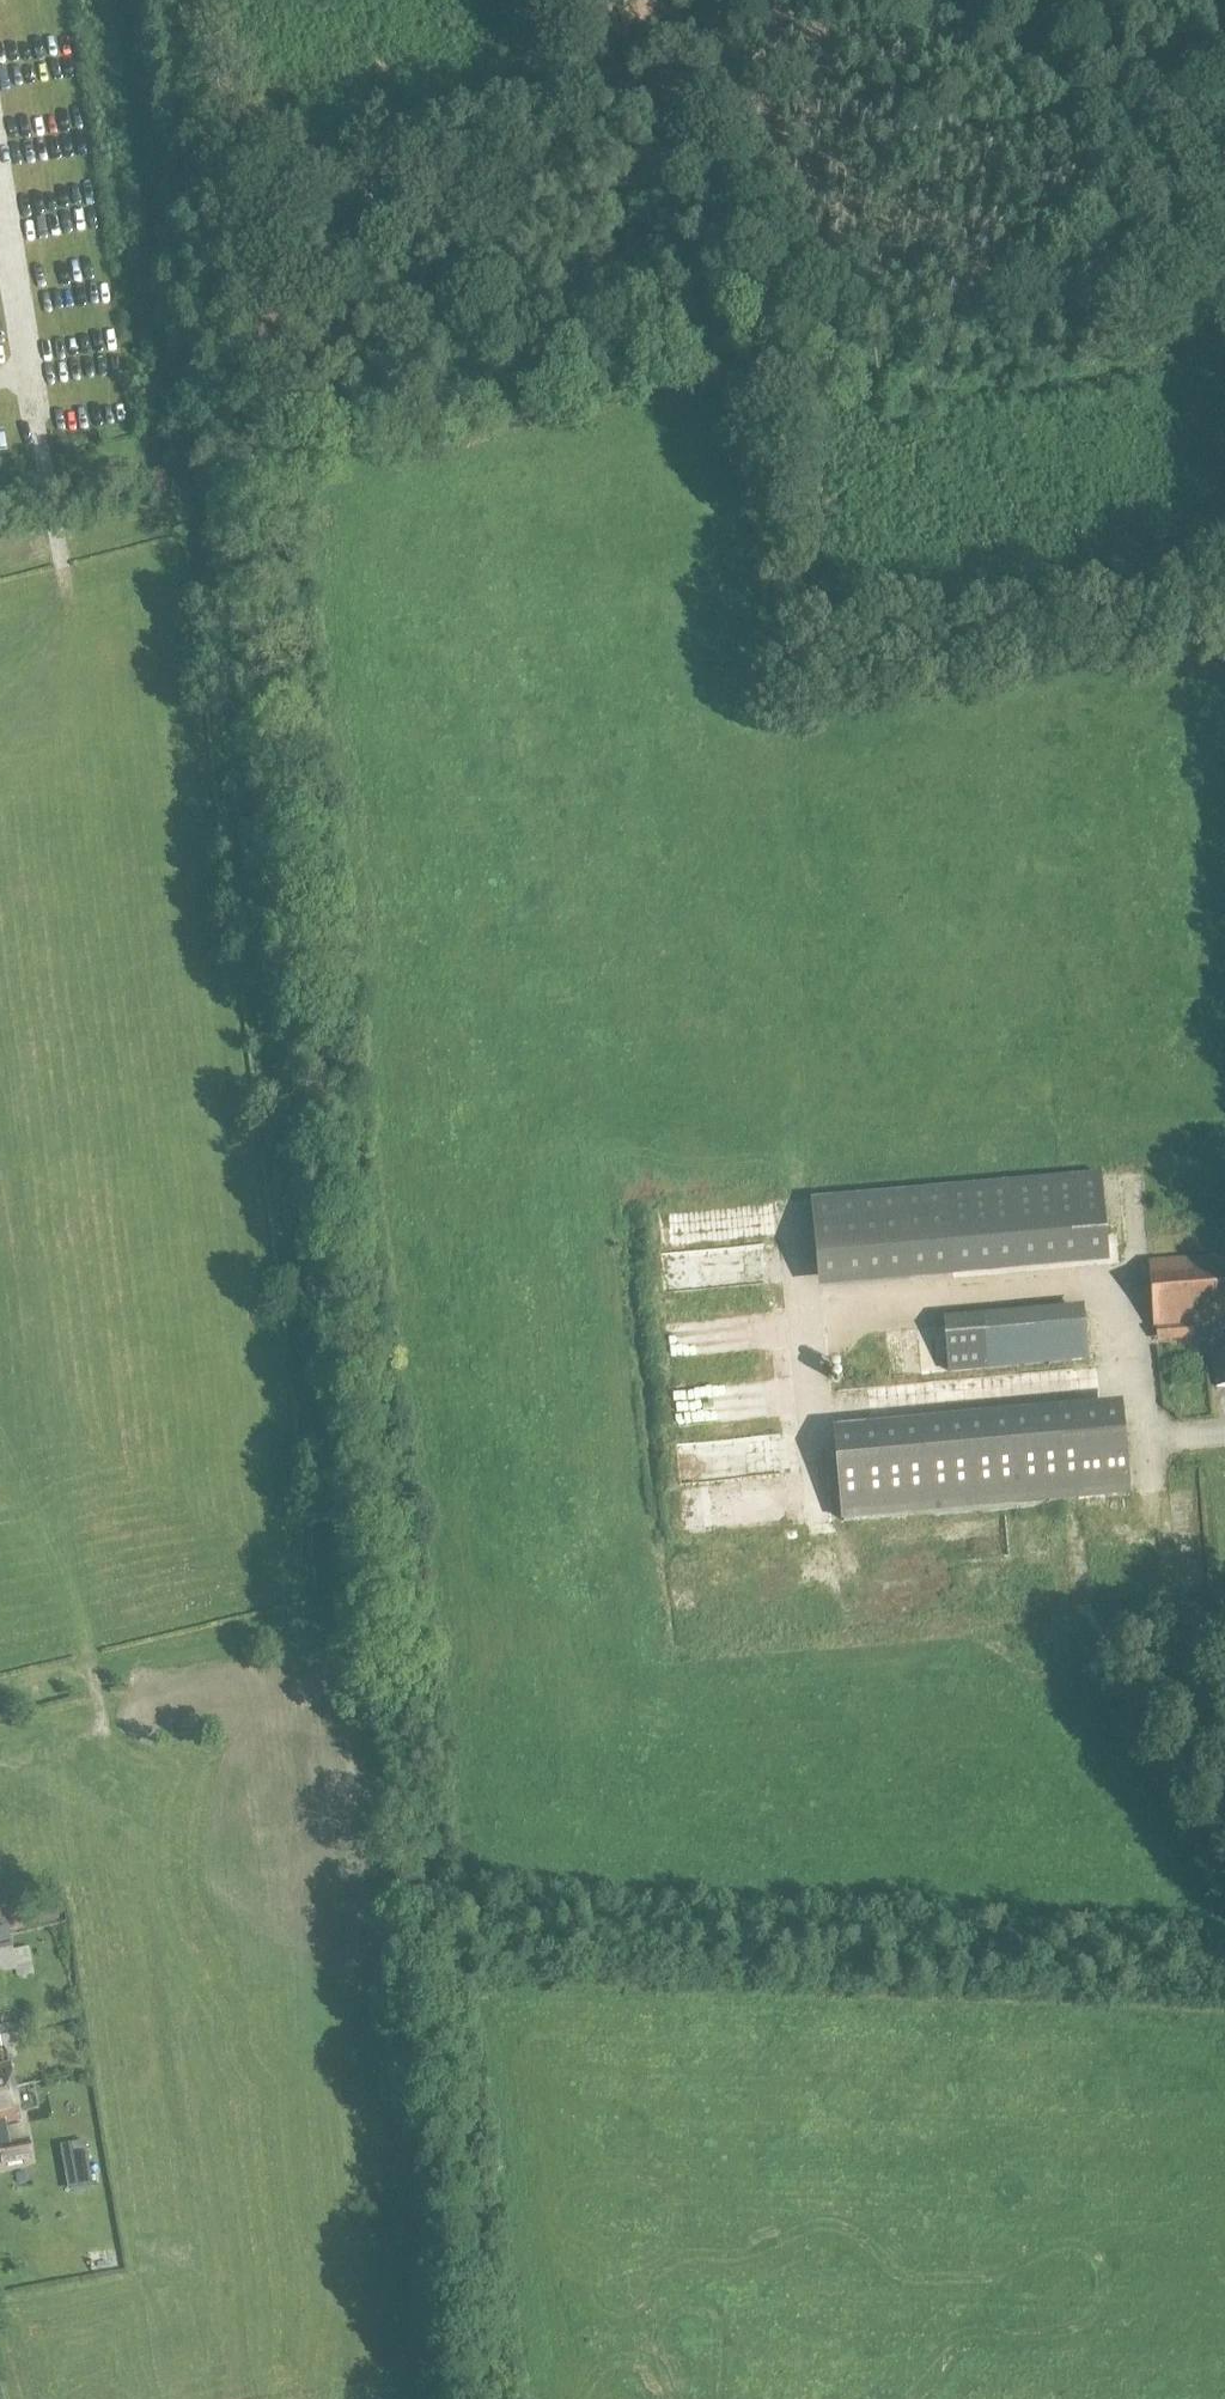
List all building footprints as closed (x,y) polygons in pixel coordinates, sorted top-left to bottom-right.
[(1107,1247),(1100,1175),(813,1201),(819,1273),(1107,1247)] [(767,1219),(742,1220),(743,1248),(767,1248),(767,1219)] [(1040,1257),(1041,1283),(1113,1280),(1112,1254),(1040,1257)] [(1193,1324),(1224,1321),(1224,1258),(1150,1264),(1155,1327),(1193,1324)] [(969,1279),(990,1285),(995,1269),(975,1263),(969,1279)] [(826,1305),(862,1304),(861,1277),(825,1278),(826,1305)] [(666,1296),(689,1295),(688,1279),(665,1279),(666,1296)] [(947,1325),(950,1372),(1087,1360),(1083,1313),(947,1325)] [(1214,1354),(1217,1387),(1224,1387),(1224,1353),(1214,1354)] [(925,1354),(903,1356),(904,1368),(926,1367),(925,1354)] [(699,1385),(733,1384),(733,1375),(699,1377),(699,1385)] [(897,1410),(929,1404),(927,1395),(895,1401),(897,1410)] [(1011,1434),(837,1449),(843,1522),(1130,1496),(1123,1423),(1077,1428),(1076,1412),(1009,1418),(1011,1434)] [(1224,1458),(1224,1443),(1203,1443),(1204,1459),(1224,1458)] [(701,1490),(702,1467),(684,1466),(683,1489),(701,1490)] [(0,1928),(0,1975),(18,1971),(9,1926),(0,1928)] [(0,2026),(0,2043),(1,2047),(25,2043),(22,2023),(0,2026)] [(1,2143),(0,2143),(0,2152),(2,2164),(32,2159),(28,2138),(12,2141),(9,2127),(8,2122),(22,2120),(10,2064),(0,2066),(0,2135),(1,2143)] [(87,2141),(73,2144),(81,2190),(96,2188),(87,2141)]
